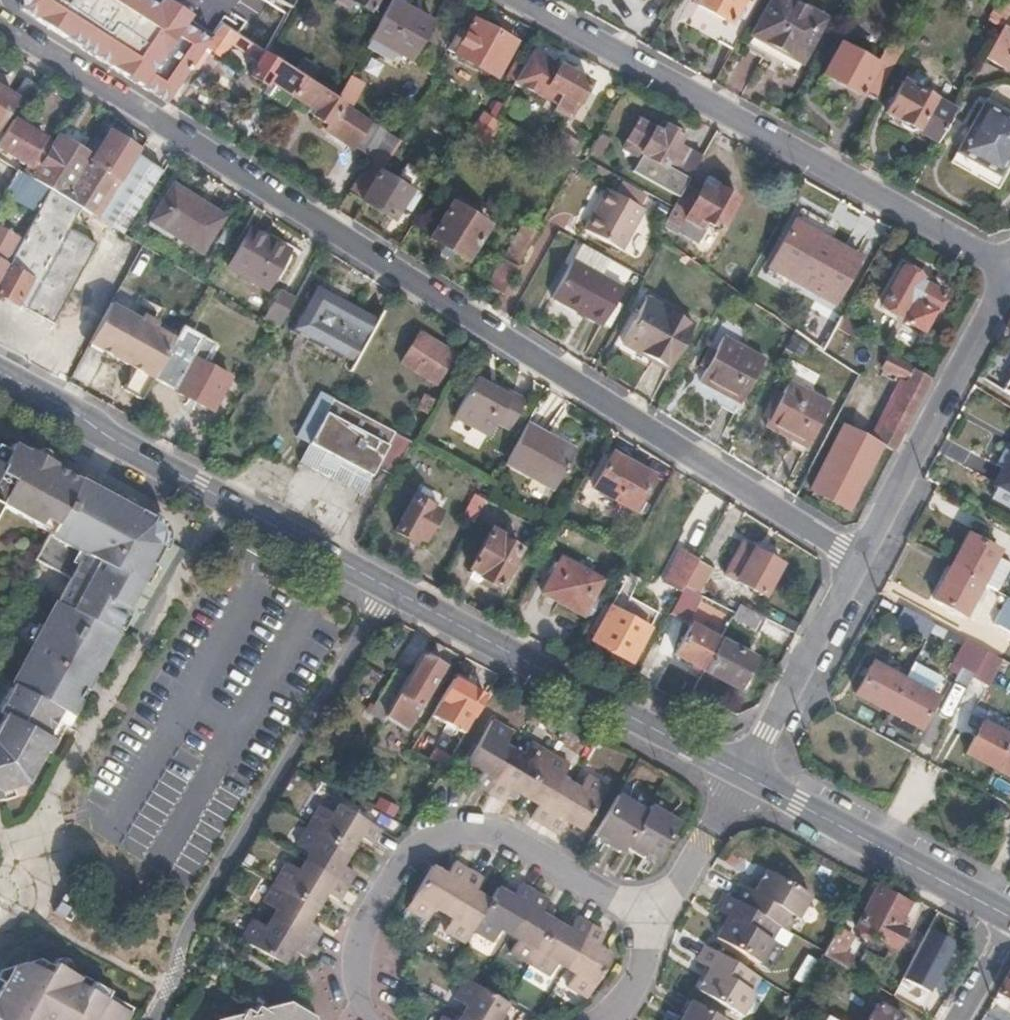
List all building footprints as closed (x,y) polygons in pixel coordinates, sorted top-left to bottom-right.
[(8,2),(164,102),(204,47),(213,33),(197,23),(202,16),(178,0),(162,0),(162,1),(161,0),(10,0),(8,2)] [(357,4),(350,0),(346,0),(342,7),(352,13),(357,4)] [(379,0),(350,0),(357,4),(372,12),(379,0)] [(433,23),(391,0),(372,36),(412,61),(433,23)] [(740,0),(691,0),(690,1),(728,22),(740,0)] [(824,19),(790,0),(771,0),(750,35),(800,63),(824,19)] [(1009,11),(1009,0),(997,0),(995,3),(1009,11)] [(497,75),(516,40),(475,17),(455,52),(497,75)] [(231,44),(236,36),(220,24),(213,33),(204,47),(221,58),(231,44)] [(1002,25),(984,58),(1002,68),(1009,52),(1009,30),(1002,25)] [(245,52),(250,44),(236,36),(231,44),(245,52)] [(876,98),(894,66),(878,57),(875,63),(839,43),(821,75),(859,95),(862,90),(876,98)] [(291,96),(303,77),(294,72),(265,54),(250,44),(245,52),(258,60),(248,75),(264,86),(268,80),(274,84),(268,94),(286,106),(291,96)] [(589,82),(564,68),(532,50),(516,80),(557,103),(554,108),(571,117),(589,82)] [(310,82),(318,70),(302,60),(294,72),(303,77),(310,82)] [(26,106),(38,86),(22,76),(10,95),(13,97),(23,103),(26,106)] [(387,132),(338,100),(310,82),(303,77),(291,96),(317,111),(314,115),(330,125),(326,131),(370,158),(387,132)] [(268,94),(274,84),(268,80),(264,86),(262,91),(268,94)] [(937,143),(954,112),(955,111),(902,82),(883,113),(897,120),(898,127),(907,131),(913,129),(937,143)] [(13,97),(10,95),(0,89),(0,117),(13,97)] [(1009,154),(1009,120),(983,105),(951,162),(993,184),(1009,154)] [(486,145),(500,123),(494,119),(483,111),(469,133),(486,145)] [(52,141),(24,123),(15,117),(12,116),(0,135),(0,144),(12,152),(7,161),(17,167),(31,175),(52,141)] [(664,166),(677,141),(682,134),(665,124),(662,131),(640,119),(623,148),(639,157),(642,153),(664,166)] [(120,177),(136,153),(138,148),(108,131),(93,155),(90,159),(120,177)] [(418,195),(381,172),(401,141),(387,132),(370,158),(349,193),(367,204),(392,219),(400,207),(407,212),(418,195)] [(562,162),(575,139),(561,132),(548,154),(562,162)] [(120,177),(90,159),(93,155),(88,152),(83,149),(57,134),(52,141),(31,175),(50,186),(79,204),(98,214),(120,177)] [(687,186),(703,156),(677,141),(664,166),(642,153),(639,157),(634,169),(681,195),(687,186)] [(88,152),(92,146),(87,143),(83,149),(88,152)] [(595,164),(601,154),(592,149),(586,159),(595,164)] [(141,201),(161,169),(136,153),(120,177),(98,214),(123,230),(141,201)] [(715,194),(718,189),(720,185),(707,178),(702,187),(715,194)] [(204,238),(221,213),(168,181),(146,216),(198,249),(204,238)] [(47,264),(67,226),(79,204),(50,186),(22,235),(0,276),(0,292),(25,305),(47,264)] [(721,231),(737,199),(718,189),(715,194),(702,187),(699,193),(687,186),(681,195),(674,208),(667,221),(681,230),(687,220),(700,228),(704,220),(721,231)] [(608,204),(614,193),(607,189),(603,200),(608,204)] [(620,251),(643,210),(614,193),(608,204),(603,200),(585,231),(620,251)] [(492,218),(502,202),(496,198),(486,214),(492,218)] [(466,261),(488,225),(451,203),(428,238),(466,261)] [(859,258),(793,222),(783,241),(768,268),(789,279),(834,304),(859,258)] [(22,235),(0,223),(0,276),(22,235)] [(54,321),(76,279),(96,241),(67,226),(47,264),(25,305),(54,321)] [(273,273),(290,241),(270,230),(266,238),(249,229),(227,269),(264,289),(273,273)] [(519,266),(533,240),(517,231),(504,257),(519,266)] [(582,244),(572,261),(601,277),(611,260),(582,244)] [(505,291),(519,266),(504,257),(490,281),(505,291)] [(602,327),(623,290),(601,277),(572,261),(552,300),(602,327)] [(921,331),(941,295),(918,280),(919,277),(903,267),(894,282),(881,305),(904,318),(902,321),(921,331)] [(322,303),(328,292),(315,284),(309,295),(322,303)] [(281,323),(295,297),(280,289),(267,315),(281,323)] [(354,361),(378,319),(328,292),(322,303),(309,295),(296,319),(292,327),(306,335),(354,361)] [(114,327),(125,307),(110,299),(88,339),(103,347),(114,327)] [(670,370),(695,327),(646,300),(622,342),(670,370)] [(153,377),(171,342),(178,329),(160,319),(157,324),(125,307),(114,327),(103,347),(135,365),(123,386),(142,397),(150,382),(153,377)] [(843,366),(858,338),(855,336),(860,327),(842,317),(823,352),(843,366)] [(211,408),(229,374),(209,363),(205,361),(193,355),(200,341),(178,329),(171,342),(153,377),(150,382),(169,392),(171,387),(211,408)] [(435,382),(453,351),(427,336),(420,348),(411,343),(400,361),(435,382)] [(742,405),(767,361),(726,339),(702,382),(742,405)] [(212,348),(200,341),(193,355),(205,361),(212,348)] [(895,452),(918,406),(932,380),(913,370),(914,367),(890,355),(882,371),(907,383),(901,393),(898,391),(883,420),(887,422),(876,442),(881,445),(889,449),(895,452)] [(489,392),(494,383),(487,379),(483,388),(489,392)] [(507,431),(524,399),(494,383),(489,392),(483,388),(471,382),(452,415),(489,435),(495,424),(507,431)] [(807,452),(832,408),(791,385),(766,427),(807,452)] [(425,412),(432,398),(424,394),(417,407),(425,412)] [(376,468),(396,433),(374,421),(338,401),(315,446),(328,453),(318,471),(362,495),(376,468)] [(421,424),(426,416),(419,413),(415,421),(421,424)] [(555,490),(576,449),(526,423),(504,464),(555,490)] [(848,510),(872,464),(881,445),(876,442),(845,426),(812,492),(848,510)] [(393,476),(412,441),(396,433),(376,468),(393,476)] [(76,480),(39,459),(10,444),(5,452),(0,449),(0,506),(49,532),(76,480)] [(879,468),(889,449),(881,445),(872,464),(879,468)] [(634,508),(653,471),(614,451),(595,487),(634,508)] [(992,487),(997,489),(992,499),(1009,508),(1009,454),(992,487)] [(155,554),(163,538),(158,524),(89,487),(76,480),(49,532),(34,561),(70,580),(35,647),(14,687),(16,688),(63,714),(67,716),(84,683),(124,609),(155,554)] [(424,540),(442,507),(415,492),(396,529),(414,539),(417,535),(424,540)] [(473,523),(485,500),(472,493),(461,516),(473,523)] [(507,571),(521,546),(506,538),(508,534),(505,531),(506,529),(499,524),(497,528),(493,526),(471,567),(482,573),(481,575),(499,586),(507,571)] [(948,568),(980,585),(981,583),(995,591),(1009,565),(994,558),(999,551),(966,534),(948,568)] [(769,594),(785,563),(740,540),(725,572),(750,585),(769,594)] [(664,581),(680,589),(696,554),(680,547),(664,581)] [(582,613),(601,576),(561,554),(541,590),(582,613)] [(704,586),(713,568),(697,559),(688,577),(704,586)] [(964,616),(980,585),(948,568),(931,599),(964,616)] [(698,597),(704,586),(688,577),(682,588),(698,597)] [(1006,599),(995,622),(1009,629),(1009,601),(1006,599)] [(632,660),(650,627),(615,608),(618,603),(613,600),(592,637),(632,660)] [(758,632),(766,618),(739,605),(733,616),(732,618),(758,632)] [(924,640),(932,625),(901,609),(894,624),(924,640)] [(705,670),(720,640),(721,638),(690,622),(674,653),(705,670)] [(739,690),(755,658),(720,640),(705,670),(704,672),(739,690)] [(975,675),(986,653),(970,645),(959,666),(975,675)] [(414,721),(432,691),(448,664),(425,651),(412,673),(399,666),(387,685),(371,711),(385,719),(388,714),(395,718),(410,726),(414,721)] [(985,689),(1000,660),(986,653),(975,675),(971,682),(985,689)] [(886,712),(904,680),(870,663),(854,695),(886,712)] [(467,726),(486,694),(467,682),(470,677),(459,670),(437,708),(449,714),(452,708),(462,713),(458,721),(467,726)] [(937,697),(904,680),(886,712),(920,730),(937,697)] [(46,755),(50,758),(57,746),(47,740),(63,714),(16,688),(1,714),(6,717),(0,727),(0,796),(27,787),(46,755)] [(488,790),(513,748),(504,743),(511,730),(492,718),(480,739),(468,761),(475,765),(482,769),(474,781),(488,790)] [(991,768),(1008,736),(981,721),(964,754),(991,768)] [(398,746),(405,735),(391,727),(390,730),(381,725),(377,734),(398,746)] [(1008,736),(991,768),(1009,778),(1009,736),(1008,736)] [(530,782),(548,750),(529,740),(522,753),(513,748),(488,790),(502,798),(509,785),(524,793),(530,782)] [(445,764),(450,757),(435,748),(431,756),(445,764)] [(545,822),(569,780),(562,776),(569,762),(548,750),(530,782),(524,793),(539,802),(532,815),(545,822)] [(591,813),(599,799),(607,784),(602,781),(587,773),(580,786),(569,780),(545,822),(559,831),(567,818),(573,821),(584,827),(591,813)] [(627,844),(646,811),(617,794),(601,820),(593,834),(622,851),(627,844)] [(381,827),(339,802),(333,812),(320,804),(308,823),(351,848),(359,834),(372,842),(381,827)] [(666,843),(679,821),(650,804),(646,811),(627,844),(656,860),(666,843)] [(342,862),(351,848),(308,823),(297,842),(310,850),(305,859),(347,884),(354,870),(342,862)] [(347,884),(305,859),(300,868),(286,859),(275,879),(317,904),(326,890),(339,897),(347,884)] [(442,910),(468,866),(454,859),(447,872),(441,869),(432,864),(423,880),(408,906),(427,917),(434,906),(442,910)] [(473,927),(490,898),(474,889),(483,875),(468,866),(442,910),(451,916),(445,927),(465,939),(473,927)] [(797,915),(809,893),(767,869),(754,890),(742,884),(734,898),(756,910),(775,922),(783,926),(791,912),(797,915)] [(309,919),(317,904),(275,879),(264,898),(277,906),(272,916),(313,941),(322,927),(309,919)] [(509,931),(534,888),(520,880),(513,893),(498,885),(490,898),(473,927),(495,940),(502,927),(509,931)] [(530,961),(555,918),(541,910),(548,897),(534,888),(509,931),(518,936),(509,949),(530,961)] [(908,929),(897,922),(909,903),(885,888),(861,927),(896,947),(908,929)] [(760,961),(773,938),(767,935),(775,922),(756,910),(734,898),(724,893),(717,906),(729,913),(717,935),(760,961)] [(69,925),(81,905),(64,896),(53,914),(69,925)] [(573,952),(591,921),(577,913),(570,926),(555,918),(530,961),(550,973),(558,960),(565,965),(573,952)] [(305,955),(313,941),(272,916),(267,923),(253,916),(242,936),(265,949),(285,961),(289,954),(292,948),(305,955)] [(587,993),(611,951),(603,947),(597,943),(606,929),(591,921),(573,952),(565,965),(573,969),(566,981),(587,993)] [(845,950),(853,936),(839,927),(825,951),(824,953),(847,966),(854,955),(845,950)] [(958,942),(932,929),(907,978),(932,991),(958,942)] [(740,1012),(753,990),(748,986),(755,973),(706,943),(697,958),(710,966),(699,988),(725,1002),(740,1012)] [(133,1012),(108,998),(105,1001),(76,985),(77,981),(52,967),(46,978),(25,966),(11,970),(0,990),(0,1019),(129,1019),(133,1012)] [(812,1000),(825,977),(814,970),(800,994),(812,1000)] [(997,993),(1009,1000),(1009,972),(997,993)] [(508,1000),(507,1000),(479,983),(465,975),(454,995),(467,1003),(461,1013),(474,1019),(508,1019),(500,1015),(508,1000)] [(691,999),(680,1019),(727,1019),(691,999)] [(271,1012),(290,1007),(280,1000),(260,1006),(271,1012)] [(315,1014),(299,1005),(291,1007),(290,1007),(271,1012),(260,1006),(255,1003),(251,1011),(242,1005),(239,1012),(235,1019),(316,1019),(315,1014)] [(905,1018),(880,1003),(873,1016),(870,1019),(904,1019),(905,1018)]
